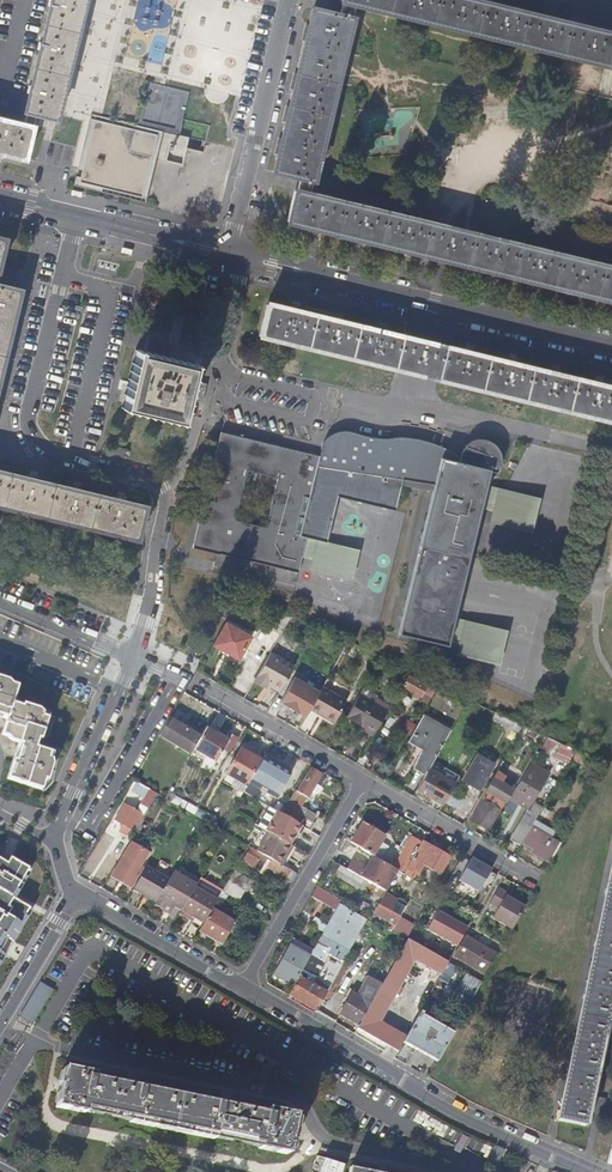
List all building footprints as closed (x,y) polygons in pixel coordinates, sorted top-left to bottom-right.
[(81,19),(86,0),(52,0),(47,23),(38,61),(25,111),(26,112),(35,114),(57,119),(67,79),(81,19)] [(192,3),(247,16),(251,0),(182,0),(192,3)] [(328,0),(304,0),(264,163),(314,175),(356,7),(328,0)] [(524,0),(338,0),(337,2),(356,7),(581,59),(611,66),(611,21),(524,0)] [(204,84),(196,117),(195,119),(211,123),(232,128),(236,129),(238,117),(245,92),(252,64),(254,52),(251,52),(228,46),(196,38),(176,33),(166,74),(204,84)] [(25,160),(29,145),(30,141),(33,128),(31,128),(35,114),(26,112),(23,125),(0,119),(0,153),(25,160)] [(161,131),(92,115),(77,180),(146,196),(161,131)] [(290,179),(280,219),(611,301),(611,255),(290,179)] [(20,291),(0,285),(0,373),(20,291)] [(556,374),(546,371),(534,368),(510,363),(476,354),(448,348),(405,337),(365,327),(346,323),(308,313),(279,306),(269,304),(261,335),(325,350),(364,360),(414,372),(465,385),(512,396),(530,401),(540,403),(565,410),(599,418),(611,421),(611,388),(585,381),(567,377),(556,374)] [(183,401),(193,363),(168,357),(137,350),(130,379),(123,408),(146,414),(178,421),(183,401)] [(220,429),(191,545),(219,552),(219,551),(279,566),(298,570),(302,554),(306,535),(327,539),(338,494),(396,508),(402,483),(433,491),(399,633),(447,645),(448,640),(459,642),(457,654),(498,663),(506,630),(454,617),(477,520),(488,522),(486,534),(527,544),(535,510),(483,497),(486,483),(493,485),(496,484),(503,471),(508,462),(507,459),(506,454),(504,450),(499,445),(494,442),(491,441),(486,440),(481,440),(474,442),(467,447),(464,452),(462,457),(461,463),(454,458),(446,453),(426,444),(414,440),(403,438),(386,438),(378,438),(366,435),(355,433),(345,428),(339,428),(334,429),(330,431),(325,435),(322,440),(319,453),(220,429)] [(128,449),(118,447),(116,453),(127,456),(128,449)] [(502,479),(504,476),(506,472),(508,466),(508,462),(503,471),(496,484),(499,482),(502,479)] [(138,538),(145,506),(0,471),(0,505),(138,538)] [(352,576),(358,547),(327,539),(306,535),(302,554),(312,556),(309,567),(352,576)] [(226,621),(224,625),(226,626),(219,637),(232,644),(230,648),(242,655),(256,629),(239,625),(226,621)] [(255,680),(266,686),(267,683),(280,691),(293,667),(270,653),(255,680)] [(429,681),(410,672),(402,686),(428,702),(434,691),(426,686),(429,681)] [(8,722),(4,737),(9,739),(12,743),(19,745),(7,780),(43,792),(47,782),(48,783),(54,766),(53,763),(55,756),(38,751),(41,739),(44,740),(51,718),(46,716),(39,711),(24,706),(23,709),(13,706),(18,688),(12,686),(8,681),(0,679),(0,719),(8,722)] [(293,679),(280,703),(304,718),(309,710),(311,706),(312,704),(318,693),(293,679)] [(255,680),(253,682),(264,689),(266,686),(255,680)] [(267,683),(266,686),(278,693),(280,691),(267,683)] [(345,702),(321,689),(318,693),(312,704),(311,706),(309,710),(333,724),(345,702)] [(390,706),(362,690),(358,696),(387,712),(390,706)] [(387,712),(358,696),(346,718),(374,734),(387,712)] [(507,728),(511,721),(495,713),(492,719),(507,728)] [(450,732),(422,716),(407,741),(422,749),(416,767),(427,772),(428,770),(450,732)] [(523,726),(515,723),(511,721),(507,728),(518,734),(523,726)] [(172,722),(162,738),(190,755),(193,751),(198,741),(184,733),(186,730),(172,722)] [(186,730),(184,733),(198,741),(200,738),(186,730)] [(227,743),(205,730),(200,738),(198,741),(193,751),(215,764),(227,743)] [(561,744),(555,756),(570,764),(576,751),(561,744)] [(249,783),(261,762),(240,750),(225,775),(246,788),(249,783)] [(576,753),(573,759),(582,764),(585,758),(576,753)] [(478,754),(462,781),(478,790),(494,763),(478,754)] [(515,791),(513,790),(512,792),(507,800),(520,807),(522,804),(529,808),(549,773),(531,762),(515,791)] [(300,826),(310,832),(314,824),(297,814),(306,799),(307,799),(320,776),(311,770),(304,781),(303,781),(296,793),(295,792),(281,815),(300,826)] [(449,793),(454,785),(428,770),(427,772),(416,790),(435,801),(442,789),(449,793)] [(505,777),(496,772),(486,789),(488,790),(470,820),(479,825),(480,823),(502,786),(500,785),(505,777)] [(243,793),(253,799),(258,789),(276,799),(283,788),(258,773),(251,785),(249,783),(246,788),(243,793)] [(504,787),(502,786),(480,823),(489,828),(504,801),(498,797),(504,787)] [(507,800),(512,792),(504,787),(498,797),(504,801),(506,802),(507,800)] [(442,789),(435,801),(442,805),(444,802),(449,793),(442,789)] [(156,794),(149,790),(141,805),(147,809),(156,794)] [(463,801),(449,793),(444,802),(457,810),(463,801)] [(174,797),(170,803),(180,808),(186,812),(190,806),(174,797)] [(129,830),(134,832),(143,816),(123,805),(114,821),(121,825),(120,826),(122,827),(118,834),(124,838),(129,830)] [(193,816),(197,810),(190,806),(186,812),(193,816)] [(205,814),(197,810),(193,816),(201,820),(205,814)] [(289,845),(300,826),(281,815),(280,814),(279,814),(268,833),(289,845)] [(531,827),(533,824),(526,820),(524,824),(522,823),(511,841),(520,846),(522,843),(531,827)] [(137,831),(143,835),(150,825),(143,821),(137,831)] [(361,849),(360,851),(371,857),(372,858),(378,847),(384,837),(361,824),(351,843),(361,849)] [(549,863),(560,844),(531,827),(522,843),(532,849),(530,852),(549,863)] [(291,846),(289,845),(268,833),(257,853),(271,861),(278,865),(282,858),(284,859),(291,846)] [(406,871),(421,844),(412,839),(394,870),(395,871),(403,875),(406,871)] [(431,850),(421,844),(406,871),(417,877),(422,867),(439,876),(449,859),(431,849),(431,850)] [(129,845),(110,877),(129,889),(141,869),(137,867),(144,854),(129,845)] [(378,847),(372,858),(379,861),(385,851),(378,847)] [(241,862),(263,874),(270,861),(247,848),(245,851),(247,852),(241,862)] [(352,862),(347,870),(365,881),(368,883),(377,888),(382,891),(383,891),(395,871),(394,870),(379,861),(372,858),(371,857),(364,869),(352,862)] [(14,863),(10,861),(9,863),(0,858),(0,951),(6,941),(11,944),(30,913),(9,900),(26,870),(14,863)] [(279,873),(282,867),(280,866),(278,865),(271,861),(270,861),(263,874),(264,875),(267,869),(278,875),(279,873)] [(587,980),(557,1121),(583,1127),(588,1104),(590,1096),(599,1052),(601,1044),(610,1000),(611,992),(611,991),(611,862),(587,980)] [(287,878),(290,872),(282,867),(279,873),(287,878)] [(347,870),(342,867),(336,877),(359,890),(365,881),(347,870)] [(144,869),(131,891),(154,904),(167,882),(151,873),(144,869)] [(249,881),(233,871),(221,891),(216,900),(222,904),(228,895),(237,901),(249,881)] [(291,882),(295,875),(290,872),(287,878),(287,879),(291,882)] [(154,904),(153,906),(163,912),(167,905),(172,908),(175,909),(189,884),(172,874),(169,879),(167,882),(154,904)] [(477,891),(484,895),(491,882),(485,878),(477,891)] [(373,895),(374,893),(377,888),(368,883),(364,890),(373,895)] [(175,909),(179,912),(193,889),(194,887),(189,884),(175,909)] [(335,908),(340,898),(316,887),(312,897),(335,908)] [(374,893),(383,898),(384,895),(383,893),(384,892),(383,891),(382,891),(377,888),(374,893)] [(202,925),(210,910),(215,902),(193,889),(179,912),(202,925)] [(494,918),(512,929),(523,908),(513,902),(505,898),(507,894),(497,889),(488,905),(498,910),(494,918)] [(434,893),(431,898),(436,901),(439,896),(434,893)] [(390,933),(391,931),(399,918),(389,912),(394,904),(389,901),(390,898),(384,895),(383,898),(373,914),(391,925),(387,931),(390,933)] [(438,902),(428,919),(453,933),(463,916),(438,902)] [(325,993),(366,920),(339,904),(304,965),(297,977),(325,993)] [(168,915),(172,908),(167,905),(163,912),(168,915)] [(197,932),(221,945),(234,923),(210,910),(202,925),(197,932)] [(485,948),(485,947),(486,944),(478,939),(477,942),(476,943),(465,936),(459,947),(460,948),(459,950),(462,952),(463,949),(489,964),(495,954),(485,948)] [(396,1053),(402,1043),(405,1038),(378,1022),(398,987),(395,985),(410,957),(440,975),(447,963),(406,940),(381,985),(373,999),(370,1004),(358,1026),(356,1029),(396,1053)] [(291,987),(297,977),(304,965),(301,963),(303,959),(294,954),(294,953),(287,949),(271,976),(291,987)] [(459,990),(473,998),(481,984),(467,976),(459,990)] [(286,996),(315,1012),(325,993),(297,977),(291,987),(286,996)] [(373,999),(381,985),(370,979),(362,993),(373,999)] [(39,981),(21,1018),(36,1025),(53,988),(39,981)] [(339,1015),(358,1026),(370,1004),(351,993),(339,1015)] [(402,1043),(436,1063),(453,1034),(421,1015),(422,1013),(419,1012),(405,1038),(402,1043)] [(599,1052),(611,1055),(611,1046),(601,1044),(599,1052)] [(258,1145),(257,1150),(286,1155),(294,1116),(265,1110),(264,1114),(91,1079),(92,1075),(63,1069),(55,1108),(84,1114),(85,1110),(129,1119),(128,1123),(152,1128),(153,1124),(190,1131),(189,1136),(213,1141),(214,1136),(258,1145)] [(590,1096),(588,1104),(603,1107),(604,1099),(590,1096)] [(85,1110),(84,1114),(128,1123),(129,1119),(85,1110)] [(152,1128),(189,1136),(190,1131),(153,1124),(152,1128)] [(213,1141),(257,1150),(258,1145),(214,1136),(213,1141)]
